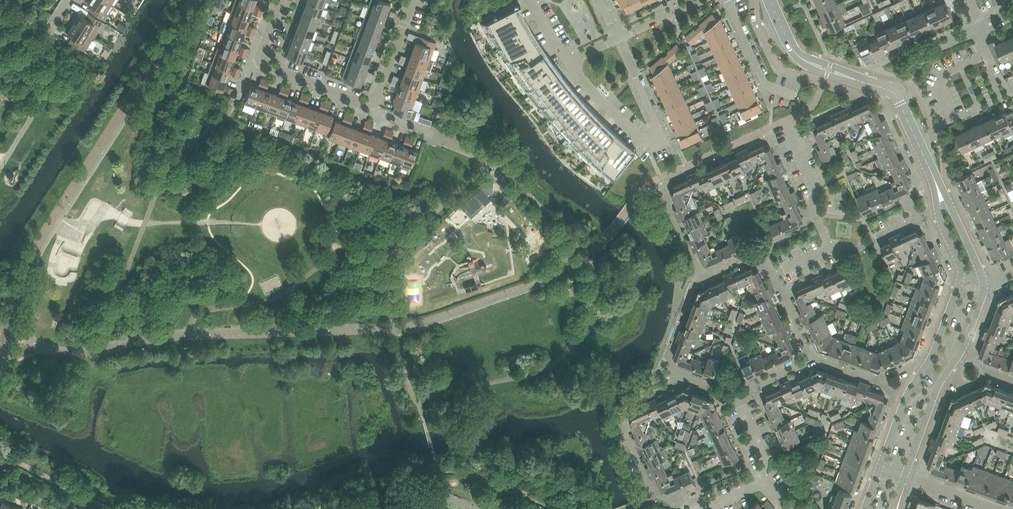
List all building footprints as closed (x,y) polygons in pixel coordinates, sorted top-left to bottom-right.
[(105,0),(85,0),(85,1),(95,7),(92,12),(104,20),(114,6),(105,0)] [(235,2),(253,9),(256,0),(236,0),(235,2)] [(369,7),(387,14),(391,3),(382,0),(371,0),(369,7)] [(620,6),(621,7),(623,6),(626,13),(642,6),(641,3),(646,0),(648,3),(655,0),(634,0),(620,6)] [(820,12),(837,4),(835,0),(820,0),(812,4),(813,6),(816,7),(818,6),(820,12)] [(304,9),(303,13),(318,18),(322,8),(305,1),(302,8),(304,9)] [(235,2),(231,12),(249,19),(251,13),(261,17),(262,12),(256,10),(253,9),(235,2)] [(872,12),(867,2),(861,5),(865,15),(872,12)] [(946,2),(936,7),(944,23),(954,19),(948,6),(946,2)] [(820,21),(821,23),(841,14),(837,4),(820,12),(823,17),(821,18),(820,21)] [(633,153),(637,152),(629,145),(603,121),(595,113),(587,105),(580,97),(567,81),(558,69),(544,50),(536,38),(527,22),(520,10),(518,6),(481,25),(481,26),(485,24),(492,36),(499,48),(506,61),(514,73),(523,85),(531,96),(540,108),(549,119),(559,130),(569,140),(579,150),(589,160),(600,170),(611,180),(633,153)] [(369,7),(365,17),(383,24),(387,14),(369,7)] [(936,7),(926,12),(934,28),(944,23),(936,7)] [(227,23),(245,29),(249,19),(231,12),(227,23)] [(926,12),(916,16),(924,32),(934,28),(926,12)] [(70,22),(73,24),(92,35),(97,26),(100,28),(103,22),(91,14),(87,19),(77,13),(75,13),(70,22)] [(299,16),(297,23),(314,29),(318,18),(303,13),(301,17),(299,16)] [(691,44),(705,32),(721,18),(718,20),(713,14),(699,25),(701,28),(697,32),(695,29),(685,37),(691,44)] [(841,14),(821,23),(822,25),(825,26),(827,26),(830,32),(846,24),(841,14)] [(916,16),(906,21),(914,37),(924,32),(916,16)] [(365,17),(361,28),(379,34),(383,24),(365,17)] [(705,32),(709,42),(727,33),(721,18),(705,32)] [(906,21),(897,25),(904,42),(914,37),(906,21)] [(73,24),(70,22),(65,30),(65,32),(75,38),(72,43),(84,51),(88,46),(86,44),(92,35),(73,24)] [(224,33),(242,39),(245,29),(227,23),(224,33)] [(296,30),(295,34),(311,40),(314,29),(297,23),(294,29),(296,30)] [(897,25),(887,30),(894,46),(904,42),(897,25)] [(361,28),(357,38),(375,44),(378,38),(380,39),(382,35),(379,34),(361,28)] [(877,34),(879,39),(885,51),(885,50),(894,46),(887,30),(877,34)] [(224,33),(220,43),(238,49),(242,39),(224,33)] [(709,42),(713,49),(731,41),(727,33),(709,42)] [(291,37),(289,44),(307,50),(311,40),(295,34),(293,38),(291,37)] [(416,41),(412,52),(430,59),(430,58),(436,42),(421,37),(419,43),(416,41)] [(375,44),(357,38),(354,48),(374,55),(376,51),(373,50),(375,44)] [(879,39),(870,43),(877,60),(887,55),(885,50),(885,51),(879,39)] [(1012,57),(1005,40),(1000,43),(998,39),(988,44),(996,62),(1002,60),(1003,61),(1005,60),(1008,61),(1012,60),(1012,57)] [(713,49),(716,57),(735,48),(731,41),(713,49)] [(220,43),(216,53),(234,60),(238,49),(220,43)] [(877,60),(870,43),(859,48),(867,64),(877,60)] [(307,50),(289,44),(286,51),(288,51),(287,56),(302,62),(307,50)] [(649,68),(655,75),(669,63),(683,51),(677,44),(667,53),(670,55),(665,59),(663,57),(649,68)] [(354,48),(350,58),(368,65),(370,59),(373,59),(374,55),(354,48)] [(738,56),(735,48),(716,57),(720,64),(738,56)] [(412,52),(408,62),(426,69),(430,71),(434,60),(430,58),(430,59),(412,52)] [(216,53),(212,63),(230,70),(234,60),(216,53)] [(723,72),(742,64),(738,56),(720,64),(723,72)] [(350,58),(346,68),(367,76),(368,71),(366,71),(368,65),(350,58)] [(408,62),(404,72),(422,79),(426,69),(408,62)] [(212,63),(209,73),(227,80),(230,70),(212,63)] [(675,76),(669,63),(655,75),(653,76),(656,84),(675,76)] [(745,71),(742,64),(723,72),(727,80),(745,71)] [(367,76),(346,68),(342,79),(360,85),(363,79),(365,80),(367,76)] [(749,79),(745,71),(727,80),(730,87),(749,79)] [(227,80),(209,73),(205,72),(201,82),(223,90),(227,80)] [(404,72),(401,82),(419,89),(422,79),(404,72)] [(678,84),(675,76),(656,84),(660,92),(678,84)] [(245,103),(255,107),(262,89),(263,86),(265,80),(261,78),(258,88),(251,85),(245,103)] [(730,87),(734,95),(752,87),(749,79),(730,87)] [(401,82),(397,93),(415,99),(419,89),(401,82)] [(660,92),(663,100),(682,91),(678,84),(660,92)] [(265,111),(276,115),(282,97),(283,94),(286,87),(281,86),(278,95),(272,93),(265,111)] [(734,95),(737,103),(756,94),(752,87),(734,95)] [(255,107),(265,111),(272,93),(262,89),(255,107)] [(663,100),(667,107),(685,99),(682,91),(663,100)] [(415,99),(397,93),(393,103),(396,104),(393,112),(414,119),(417,111),(411,109),(415,99)] [(759,102),(756,94),(737,103),(741,110),(759,102)] [(276,115),(286,118),(292,100),(282,97),(276,115)] [(667,107),(670,115),(689,107),(685,99),(667,107)] [(286,118),(296,122),(302,104),(292,100),(286,118)] [(763,110),(759,102),(741,110),(744,118),(763,110)] [(886,131),(886,132),(890,130),(885,119),(882,121),(875,106),(870,108),(867,103),(852,110),(851,106),(840,111),(848,126),(862,119),(864,124),(869,122),(875,135),(875,136),(886,131)] [(296,122),(306,126),(313,108),(302,104),(296,122)] [(1005,112),(1012,129),(1012,128),(1012,104),(1011,105),(1009,108),(1010,110),(1005,112)] [(689,107),(670,115),(674,122),(692,114),(689,107)] [(306,126),(316,130),(323,112),(313,108),(306,126)] [(1001,114),(995,117),(1002,133),(1012,129),(1005,112),(1003,108),(1001,109),(1000,112),(1001,114)] [(848,126),(840,111),(830,116),(832,120),(817,127),(819,131),(815,133),(820,144),(822,148),(818,150),(823,161),(837,154),(830,139),(835,137),(833,132),(848,126)] [(323,112),(316,130),(327,134),(333,116),(323,112)] [(674,122),(677,130),(696,122),(692,114),(674,122)] [(985,116),(983,117),(993,138),(1002,133),(995,117),(989,119),(988,118),(985,116)] [(981,123),(975,126),(983,142),(993,138),(983,117),(981,118),(980,121),(981,123)] [(339,143),(346,124),(335,121),(329,139),(339,143)] [(677,130),(681,138),(699,129),(696,122),(677,130)] [(366,132),(359,150),(369,154),(376,136),(370,134),(374,124),(369,123),(367,129),(366,132)] [(349,146),(356,128),(346,124),(339,143),(349,146)] [(966,125),(964,126),(973,147),(983,142),(975,126),(970,128),(969,127),(966,125)] [(973,147),(964,126),(962,127),(960,130),(961,132),(955,135),(963,152),(973,147)] [(349,146),(359,150),(366,132),(356,128),(349,146)] [(699,129),(681,138),(685,146),(703,137),(699,129)] [(380,158),(390,161),(396,143),(390,141),(394,132),(390,130),(387,137),(386,139),(380,158)] [(870,138),(875,148),(891,141),(886,132),(886,131),(875,136),(875,135),(870,138)] [(369,154),(380,158),(386,139),(376,136),(369,154)] [(406,147),(400,165),(411,169),(417,151),(411,149),(414,139),(410,138),(407,144),(406,147)] [(875,148),(880,158),(895,151),(891,141),(875,148)] [(390,161),(400,165),(406,147),(396,143),(390,161)] [(743,168),(744,167),(758,161),(760,166),(765,164),(771,178),(782,173),(786,172),(781,161),(777,162),(771,147),(765,150),(763,145),(748,152),(747,148),(736,153),(738,157),(743,168)] [(884,168),(889,166),(900,161),(899,160),(895,151),(880,158),(884,168)] [(994,151),(988,154),(991,160),(997,157),(994,151)] [(982,157),(985,163),(991,160),(988,154),(982,157)] [(738,157),(728,162),(736,177),(746,172),(744,167),(743,168),(738,157)] [(893,187),(879,193),(884,204),(883,204),(885,208),(896,203),(894,199),(909,193),(907,188),(912,186),(905,171),(908,169),(903,158),(899,160),(900,161),(889,166),(896,180),(891,182),(893,187)] [(728,162),(719,166),(726,182),(736,177),(728,162)] [(842,165),(845,171),(852,168),(849,162),(842,165)] [(719,166),(709,171),(716,186),(726,182),(719,166)] [(679,221),(683,219),(694,214),(694,213),(687,200),(693,197),(690,192),(703,186),(704,186),(699,175),(700,175),(698,171),(687,176),(689,180),(674,187),(676,191),(671,193),(678,208),(674,210),(679,221)] [(709,171),(700,175),(699,175),(704,186),(703,186),(706,191),(716,186),(709,171)] [(956,179),(961,190),(977,182),(972,172),(966,175),(956,179)] [(771,178),(766,180),(771,190),(787,183),(782,173),(771,178)] [(961,190),(965,199),(981,192),(986,190),(981,180),(977,182),(961,190)] [(471,218),(485,205),(491,200),(487,196),(489,194),(493,195),(493,183),(485,182),(478,188),(480,189),(461,207),(471,218)] [(787,183),(771,190),(776,201),(781,198),(780,198),(791,192),(787,183)] [(877,188),(867,193),(874,209),(883,204),(884,204),(879,193),(877,188)] [(780,198),(781,198),(787,212),(782,214),(784,219),(769,226),(776,240),(787,235),(785,232),(800,225),(798,220),(802,218),(796,203),(799,201),(794,190),(791,192),(780,198)] [(965,199),(970,209),(986,202),(981,192),(965,199)] [(511,197),(507,193),(504,197),(502,199),(506,203),(511,197)] [(874,209),(867,193),(856,198),(864,213),(874,209)] [(970,209),(974,219),(991,212),(986,202),(970,209)] [(683,219),(687,228),(703,221),(698,211),(694,213),(694,214),(683,219)] [(974,219),(979,229),(995,221),(991,212),(974,219)] [(687,228),(692,238),(703,233),(703,234),(708,232),(703,221),(687,228)] [(979,229),(983,239),(1000,231),(995,221),(979,229)] [(917,249),(924,263),(935,258),(935,259),(939,257),(934,246),(930,248),(923,233),(918,235),(916,231),(901,237),(900,233),(888,239),(890,243),(891,243),(896,253),(897,253),(911,246),(913,251),(917,249)] [(983,248),(984,250),(1004,241),(1000,231),(983,239),(986,244),(984,245),(983,248)] [(692,238),(688,239),(693,250),(697,249),(704,264),(708,261),(711,266),(725,259),(727,263),(738,258),(736,254),(736,255),(731,244),(730,244),(716,250),(714,246),(709,248),(703,234),(703,233),(692,238)] [(728,239),(730,244),(731,244),(736,255),(736,254),(746,250),(739,234),(728,239)] [(1004,241),(984,250),(985,253),(988,254),(990,253),(993,259),(1003,254),(1009,251),(1004,241)] [(899,257),(897,253),(896,253),(891,243),(890,243),(880,247),(887,263),(899,257)] [(1009,251),(1003,254),(1006,259),(1012,256),(1012,249),(1009,251)] [(919,265),(924,275),(939,268),(935,259),(935,258),(924,263),(919,265)] [(753,286),(759,300),(759,301),(770,296),(770,297),(774,295),(769,284),(765,286),(758,271),(754,273),(751,268),(737,275),(735,271),(724,276),(726,280),(731,291),(732,290),(746,284),(748,289),(753,286)] [(924,277),(924,279),(940,285),(942,279),(944,278),(939,268),(924,275),(924,277)] [(843,269),(833,274),(840,289),(851,285),(843,269)] [(804,324),(807,322),(818,317),(811,303),(816,300),(814,296),(828,289),(823,278),(824,278),(822,274),(811,279),(813,283),(798,290),(800,294),(796,297),(802,311),(799,313),(804,324)] [(833,274),(824,278),(823,278),(828,289),(830,294),(840,289),(833,274)] [(924,279),(920,289),(936,295),(940,285),(924,279)] [(734,295),(732,290),(731,291),(726,280),(717,284),(724,300),(734,295)] [(714,305),(724,300),(717,284),(707,289),(714,305)] [(917,287),(913,298),(932,305),(936,295),(920,289),(917,287)] [(712,305),(714,305),(707,289),(701,291),(699,291),(695,301),(711,307),(712,305)] [(754,302),(759,313),(775,306),(770,297),(770,296),(759,301),(759,300),(754,302)] [(997,309),(1012,315),(1012,307),(1008,297),(998,301),(999,303),(997,309)] [(913,298),(909,308),(929,315),(932,305),(913,298)] [(708,317),(711,307),(695,301),(691,311),(708,317)] [(759,313),(763,323),(779,316),(775,306),(759,313)] [(909,308),(905,318),(925,326),(929,315),(909,308)] [(997,309),(993,319),(1009,325),(1012,315),(997,309)] [(688,322),(704,327),(708,317),(691,311),(688,322)] [(807,322),(812,331),(827,325),(823,314),(818,317),(807,322)] [(768,333),(773,331),(773,330),(784,325),(783,325),(779,316),(763,323),(768,333)] [(901,329),(905,330),(921,336),(925,326),(905,318),(901,329)] [(993,319),(990,329),(989,329),(1000,333),(1000,334),(1005,336),(1009,325),(993,319)] [(700,338),(704,327),(688,322),(684,331),(684,332),(695,336),(700,338)] [(777,352),(763,358),(768,369),(767,369),(769,373),(779,368),(778,364),(793,357),(790,353),(795,350),(788,336),(792,334),(787,323),(783,325),(784,325),(773,330),(773,331),(779,345),(775,347),(777,352)] [(812,331),(816,341),(832,334),(827,325),(812,331)] [(1008,375),(1009,372),(1009,371),(1012,360),(998,355),(1000,350),(995,348),(1000,334),(1000,333),(989,329),(990,329),(986,327),(981,338),(985,340),(980,355),(985,357),(983,362),(998,367),(997,371),(1008,375)] [(690,351),(695,336),(684,332),(684,331),(680,330),(676,341),(680,343),(674,358),(679,360),(678,365),(693,370),(691,374),(702,378),(704,374),(703,374),(708,363),(707,363),(693,357),(694,353),(690,351)] [(905,330),(901,340),(917,346),(921,336),(905,330)] [(818,349),(829,353),(835,337),(833,336),(832,334),(816,341),(819,347),(818,349)] [(845,341),(835,337),(829,353),(839,357),(845,341)] [(901,342),(899,343),(906,358),(911,356),(914,356),(917,346),(901,340),(901,342)] [(839,357),(849,360),(855,344),(845,341),(839,357)] [(899,343),(889,347),(896,363),(906,358),(899,343)] [(849,360),(859,364),(865,348),(855,344),(849,360)] [(889,347),(879,352),(886,367),(896,363),(889,347)] [(859,364),(869,368),(875,352),(865,348),(859,364)] [(875,352),(869,368),(880,372),(881,370),(886,367),(879,352),(877,353),(875,352)] [(761,353),(750,358),(758,374),(767,369),(768,369),(763,358),(761,353)] [(709,358),(707,363),(708,363),(703,374),(704,374),(714,378),(720,362),(709,358)] [(758,374),(750,358),(740,363),(747,378),(758,374)] [(820,389),(822,390),(828,374),(817,370),(817,372),(811,375),(818,391),(820,389)] [(822,390),(832,394),(838,378),(828,374),(822,390)] [(809,395),(818,391),(811,375),(801,379),(809,395)] [(832,394),(842,398),(849,382),(838,378),(832,394)] [(798,400),(809,395),(801,379),(792,383),(792,384),(797,394),(796,395),(798,400)] [(782,401),(796,395),(797,394),(792,384),(792,383),(790,380),(779,385),(781,388),(766,395),(769,400),(764,402),(769,413),(771,417),(767,419),(772,430),(776,428),(775,427),(786,422),(780,408),(784,406),(782,401)] [(872,409),(867,423),(878,428),(882,430),(886,418),(882,417),(888,402),(883,400),(885,395),(869,389),(871,385),(859,381),(858,385),(859,385),(855,396),(855,397),(869,401),(867,407),(872,409)] [(853,402),(855,397),(855,396),(859,385),(858,385),(849,382),(842,398),(853,402)] [(985,385),(979,388),(986,403),(988,403),(990,403),(996,387),(986,383),(985,385)] [(1006,391),(996,387),(990,403),(1000,407),(1006,391)] [(979,388),(969,392),(977,408),(986,403),(979,388)] [(683,391),(677,394),(684,409),(686,408),(688,409),(694,393),(683,389),(683,391)] [(1006,391),(1000,407),(1010,411),(1012,404),(1012,393),(1006,391)] [(969,392),(960,397),(967,412),(977,408),(969,392)] [(704,397),(694,393),(688,409),(698,413),(704,397)] [(677,394),(667,398),(674,414),(684,409),(677,394)] [(715,401),(704,397),(698,413),(700,414),(701,416),(716,408),(714,403),(715,401)] [(952,399),(948,409),(964,415),(965,413),(967,412),(960,397),(954,399),(952,399)] [(667,398),(658,402),(657,403),(662,413),(662,414),(664,418),(674,414),(667,398)] [(638,449),(641,447),(641,446),(652,441),(657,439),(648,420),(662,414),(662,413),(657,403),(658,402),(656,399),(645,404),(647,407),(632,414),(634,419),(630,421),(636,436),(633,438),(638,449)] [(721,418),(716,408),(701,416),(705,425),(721,418)] [(948,409),(944,419),(960,426),(964,415),(948,409)] [(726,428),(721,418),(705,425),(710,435),(726,428)] [(960,426),(944,419),(941,430),(957,436),(960,426)] [(791,420),(786,422),(775,427),(776,428),(780,437),(796,430),(791,420)] [(862,421),(858,431),(858,432),(874,438),(878,428),(867,423),(862,421)] [(730,438),(726,428),(710,435),(714,445),(730,438)] [(800,440),(796,430),(780,437),(785,447),(800,440)] [(855,430),(851,441),(870,448),(874,438),(858,432),(858,431),(855,430)] [(941,430),(937,439),(937,440),(948,444),(953,446),(957,436),(941,430)] [(735,448),(730,438),(714,445),(719,455),(735,448)] [(955,486),(957,482),(956,482),(960,471),(946,465),(947,460),(942,459),(948,444),(937,440),(937,439),(933,438),(929,449),(933,450),(927,466),(932,467),(930,472),(946,478),(944,482),(955,486)] [(641,447),(646,456),(661,449),(657,439),(652,441),(641,446),(641,447)] [(851,441),(847,451),(867,458),(870,448),(851,441)] [(739,458),(735,448),(719,455),(724,465),(739,458)] [(646,456),(650,465),(650,466),(661,461),(661,462),(666,459),(661,449),(646,456)] [(847,451),(844,461),(863,468),(867,458),(847,451)] [(650,466),(650,465),(646,467),(651,478),(655,476),(662,491),(666,489),(669,494),(683,487),(685,491),(696,486),(689,471),(675,478),(672,473),(668,475),(661,462),(661,461),(650,466)] [(844,461),(840,471),(859,478),(863,468),(844,461)] [(957,482),(966,486),(972,470),(972,469),(962,466),(960,471),(956,482),(957,482)] [(966,486),(976,489),(984,470),(973,466),(972,469),(972,470),(966,486)] [(976,489),(987,493),(994,474),(984,470),(976,489)] [(859,478),(840,471),(836,482),(855,489),(859,478)] [(813,473),(808,484),(816,487),(820,476),(813,473)] [(987,493),(997,497),(1004,477),(994,474),(987,493)] [(1007,501),(1012,485),(1012,481),(1004,477),(997,497),(1007,501)] [(847,508),(852,494),(839,490),(836,497),(832,495),(827,508),(847,508)] [(908,506),(916,508),(935,508),(936,505),(912,496),(908,506)] [(771,505),(767,500),(760,506),(757,502),(749,508),(766,508),(771,505)]
